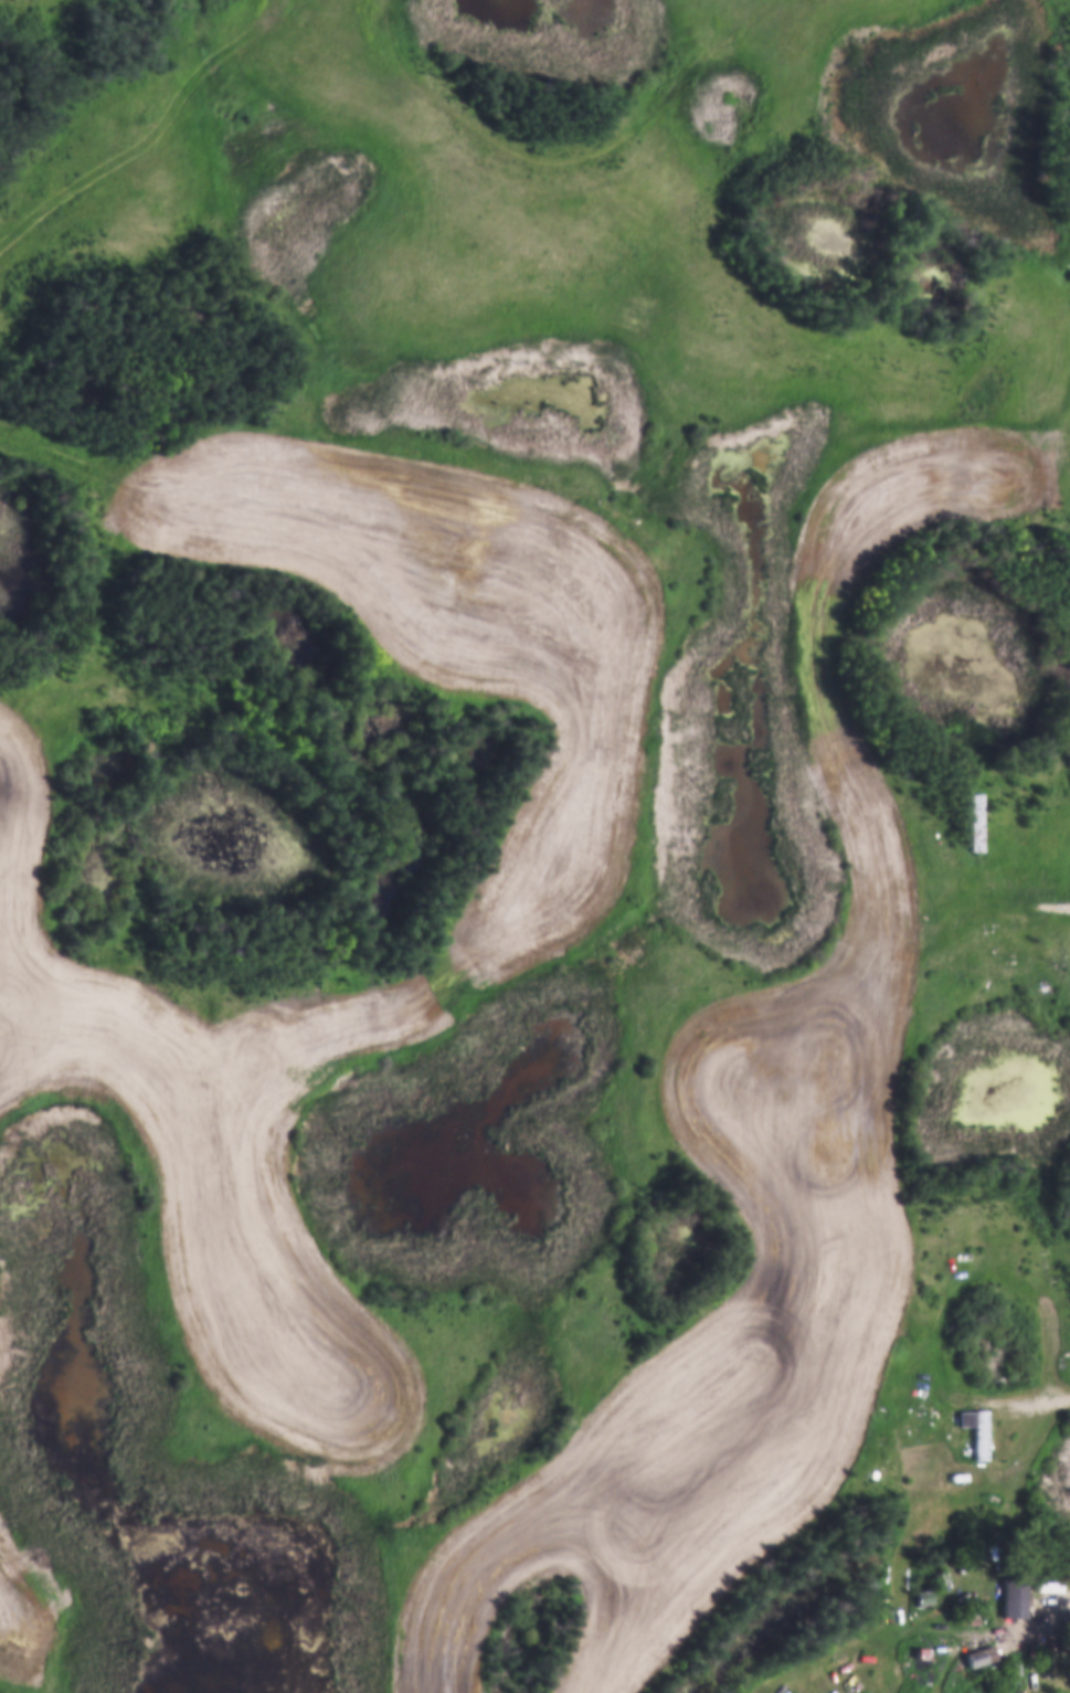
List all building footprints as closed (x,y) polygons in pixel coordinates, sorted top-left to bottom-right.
[(968,791),(984,791),(983,850),(968,850),(968,791)] [(936,1430),(945,1430),(944,1460),(935,1459),(936,1430)] [(932,1570),(943,1570),(943,1581),(932,1581),(932,1570)] [(1002,1579),(1023,1579),(1023,1615),(1002,1615),(1002,1579)] [(913,1589),(929,1586),(931,1598),(915,1601),(913,1589)] [(915,1608),(930,1602),(926,1592),(911,1598),(915,1608)] [(963,1650),(989,1642),(994,1658),(968,1665),(963,1650)] [(913,1644),(926,1644),(926,1657),(913,1657),(913,1644)]
